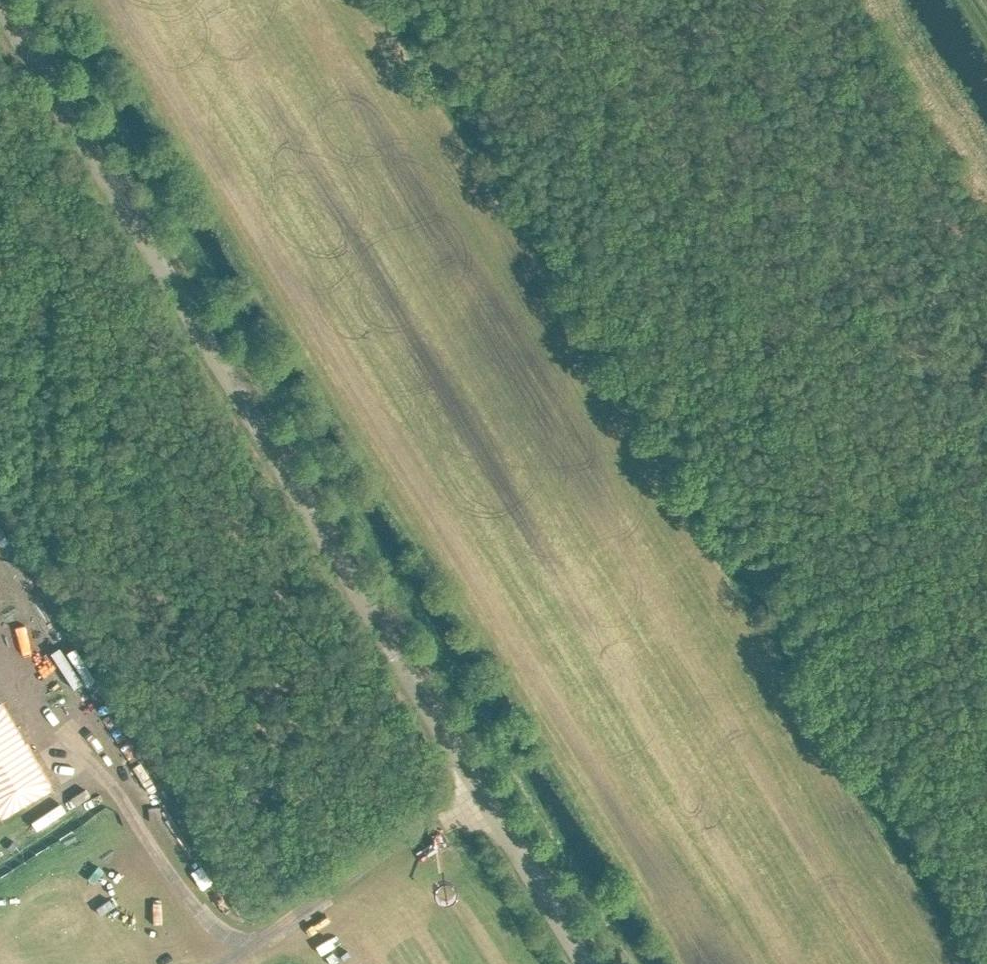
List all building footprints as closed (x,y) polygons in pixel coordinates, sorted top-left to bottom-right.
[(23,665),(18,656),(0,667),(0,673),(3,677),(23,665)]
